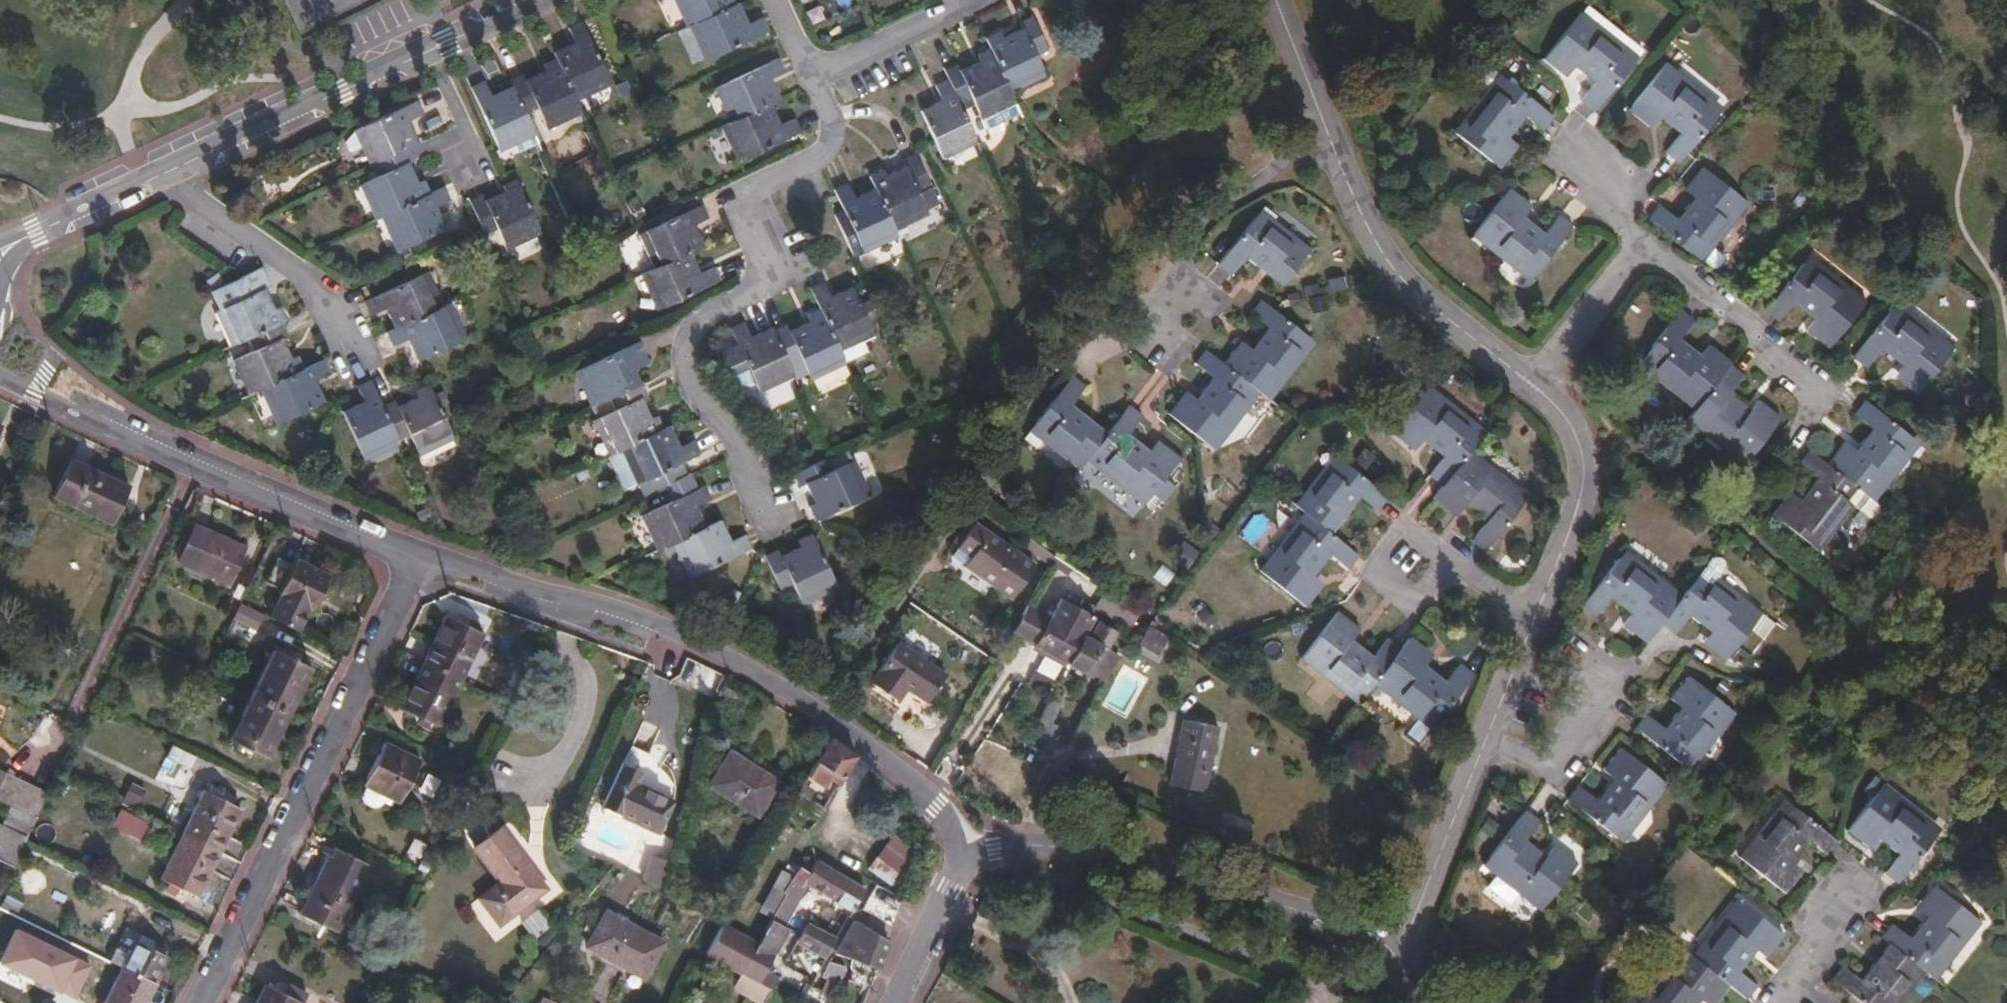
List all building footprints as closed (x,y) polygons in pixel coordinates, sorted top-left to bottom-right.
[(690,25),(735,4),(734,0),(675,0),(687,26),(690,25)] [(755,0),(748,0),(741,3),(749,21),(762,15),(755,0)] [(706,59),(769,31),(762,16),(749,22),(740,3),(735,4),(690,25),(706,59)] [(1579,104),(1593,114),(1638,55),(1581,12),(1543,59),(1566,76),(1574,66),(1595,82),(1579,104)] [(1001,30),(986,37),(991,48),(1012,91),(1047,75),(1039,56),(1054,49),(1038,14),(1020,23),(1022,28),(1004,37),(1001,30)] [(610,87),(580,21),(565,28),(573,43),(553,53),(555,59),(576,102),(610,87)] [(961,104),(974,98),(983,120),(986,126),(1020,111),(1012,91),(991,48),(979,54),(981,59),(961,69),(958,63),(945,69),(948,80),(961,104)] [(773,102),(781,98),(772,78),(785,72),(778,58),(715,87),(731,121),(773,102)] [(581,115),(576,102),(555,59),(544,64),(546,70),(526,79),(522,73),(509,79),(512,86),(525,115),(538,109),(548,130),(581,115)] [(1678,163),(1723,105),(1666,62),(1630,110),(1651,126),(1660,115),(1681,131),(1664,152),(1678,163)] [(1542,129),(1552,116),(1497,73),(1454,130),(1499,167),(1517,144),(1509,136),(1525,116),(1542,129)] [(944,159),(979,143),(961,104),(948,80),(935,86),(941,100),(921,110),(944,159)] [(501,152),(535,136),(525,115),(512,86),(493,95),(486,81),(471,88),(501,152)] [(400,151),(417,142),(409,123),(423,116),(415,101),(358,127),(366,146),(373,163),(400,151)] [(731,121),(722,126),(739,161),(802,132),(796,117),(783,123),(773,102),(731,121)] [(350,153),(366,146),(358,127),(354,129),(345,141),(350,153)] [(375,220),(380,218),(431,193),(424,180),(418,182),(400,151),(373,163),(378,175),(359,185),(375,220)] [(883,168),(869,175),(874,186),(895,232),(930,215),(930,212),(941,206),(916,154),(905,159),(907,164),(886,173),(883,168)] [(1678,218),(1659,203),(1648,217),(1695,253),(1705,242),(1710,244),(1727,223),(1730,224),(1736,217),(1734,213),(1744,201),(1705,170),(1687,192),(1694,198),(1678,218)] [(543,233),(517,178),(504,184),(507,190),(486,199),(484,193),(471,200),(487,233),(498,228),(510,249),(543,233)] [(852,255),(897,236),(895,232),(874,186),(854,195),(847,181),(833,188),(843,209),(833,213),(852,255)] [(1529,279),(1573,224),(1561,215),(1547,232),(1524,214),(1533,203),(1510,185),(1472,234),(1529,279)] [(436,207),(451,199),(445,187),(431,193),(380,218),(397,252),(446,229),(436,207)] [(692,250),(705,244),(696,225),(709,219),(702,205),(640,234),(655,267),(692,250)] [(1281,285),(1311,249),(1262,209),(1217,263),(1231,275),(1245,257),(1281,285)] [(1705,242),(1695,253),(1713,268),(1720,267),(1723,263),(1723,255),(1710,244),(1705,242)] [(702,271),(692,250),(655,267),(641,274),(657,308),(721,278),(715,266),(702,271)] [(1809,254),(1765,308),(1778,319),(1794,300),(1816,317),(1807,330),(1828,347),(1866,300),(1809,254)] [(273,284),(267,272),(210,298),(231,347),(246,341),(281,325),(288,321),(280,304),(274,306),(266,288),(273,284)] [(428,273),(364,301),(372,316),(385,310),(394,330),(444,306),(428,273)] [(832,295),(824,280),(810,287),(821,308),(839,346),(861,335),(873,330),(852,285),(832,295)] [(1241,339),(1222,362),(1260,392),(1270,400),(1316,342),(1260,297),(1249,311),(1267,327),(1251,347),(1241,339)] [(1918,392),(1954,345),(1893,300),(1853,355),(1868,365),(1882,348),(1903,365),(1895,376),(1918,392)] [(452,303),(444,306),(394,330),(387,333),(394,347),(408,340),(418,360),(467,337),(452,303)] [(1728,365),(1730,362),(1707,344),(1701,352),(1681,336),(1695,318),(1682,307),(1637,365),(1693,410),(1728,365)] [(839,346),(821,308),(808,313),(810,319),(788,330),(785,324),(773,330),(789,363),(802,358),(812,380),(847,364),(846,361),(839,346)] [(773,330),(771,327),(752,336),(744,322),(731,328),(737,344),(721,352),(735,382),(747,386),(755,383),(760,391),(794,375),(789,363),(773,330)] [(233,359),(250,396),(260,392),(305,371),(298,355),(292,358),(284,341),(288,339),(281,325),(246,341),(250,350),(233,359)] [(869,351),(861,335),(839,346),(846,361),(869,351)] [(591,406),(603,401),(641,383),(630,361),(644,354),(637,340),(575,369),(591,406)] [(1222,362),(1204,348),(1195,360),(1212,374),(1196,397),(1186,390),(1169,412),(1215,449),(1260,392),(1222,362)] [(316,381),(331,374),(325,362),(305,371),(260,392),(277,426),(326,403),(316,381)] [(1729,392),(1742,376),(1728,365),(1693,410),(1688,417),(1702,428),(1700,429),(1744,464),(1781,416),(1759,399),(1751,409),(1729,392)] [(1042,437),(1079,465),(1084,460),(1105,431),(1071,403),(1084,385),(1069,374),(1029,427),(1042,437)] [(366,459),(402,443),(401,440),(388,412),(372,378),(358,386),(364,401),(344,411),(366,459)] [(647,394),(642,382),(641,383),(603,401),(607,411),(592,418),(608,455),(625,447),(663,429),(657,415),(651,417),(642,396),(647,394)] [(398,407),(388,412),(401,440),(411,436),(420,455),(454,439),(429,383),(416,390),(418,395),(397,404),(398,407)] [(1470,451),(1486,429),(1429,385),(1393,431),(1415,448),(1423,438),(1445,455),(1430,476),(1443,485),(1470,451)] [(1842,438),(1825,461),(1862,490),(1877,500),(1921,443),(1865,398),(1854,412),(1872,427),(1856,449),(1842,438)] [(1142,413),(1128,402),(1105,431),(1084,460),(1141,503),(1179,455),(1158,439),(1149,449),(1127,432),(1142,413)] [(1688,417),(1683,423),(1697,433),(1700,429),(1702,428),(1688,417)] [(681,446),(671,427),(663,429),(625,447),(641,481),(651,477),(657,490),(666,485),(689,475),(682,462),(700,454),(694,439),(681,446)] [(1037,444),(1042,437),(1029,427),(1023,434),(1037,444)] [(1809,448),(1798,462),(1816,477),(1799,498),(1789,491),(1772,512),(1819,549),(1854,505),(1852,503),(1862,490),(1825,461),(1809,448)] [(1443,485),(1434,496),(1457,514),(1464,506),(1485,523),(1471,540),(1484,550),(1527,496),(1470,451),(1443,485)] [(1295,505),(1300,509),(1332,532),(1358,497),(1377,510),(1388,494),(1333,453),(1295,505)] [(829,456),(794,472),(800,484),(806,482),(815,502),(809,505),(816,519),(871,495),(855,459),(835,468),(829,456)] [(131,487),(73,459),(55,495),(114,523),(131,487)] [(641,516),(656,551),(672,545),(706,527),(697,507),(712,500),(704,486),(699,488),(693,473),(689,475),(666,485),(674,501),(641,516)] [(1881,514),(1882,505),(1877,500),(1862,490),(1852,503),(1854,505),(1872,518),(1881,514)] [(1348,566),(1359,552),(1332,532),(1300,509),(1256,568),(1308,606),(1324,583),(1314,575),(1331,553),(1348,566)] [(689,578),(753,548),(747,533),(731,540),(722,520),(706,527),(672,545),(689,578)] [(1032,562),(974,522),(957,546),(970,554),(964,564),(1011,595),(1032,562)] [(196,526),(180,562),(231,584),(247,547),(196,526)] [(837,589),(812,533),(798,539),(801,546),(779,555),(775,549),(765,555),(781,588),(791,583),(802,605),(837,589)] [(1624,622),(1646,640),(1660,622),(1684,592),(1627,548),(1583,604),(1595,614),(1610,596),(1631,612),(1624,622)] [(1723,552),(1715,552),(1702,569),(1713,578),(1716,574),(1726,562),(1725,554),(1723,552)] [(314,608),(330,575),(297,559),(295,564),(279,557),(268,582),(283,589),(281,593),(284,594),(272,618),(298,631),(310,606),(314,608)] [(1702,569),(1684,592),(1660,622),(1673,632),(1688,614),(1710,631),(1702,641),(1723,658),(1752,623),(1761,609),(1716,574),(1713,578),(1702,569)] [(1065,660),(1087,613),(1057,598),(1045,614),(1028,641),(1065,660)] [(265,614),(241,602),(234,617),(258,628),(265,614)] [(1045,614),(1023,602),(1008,630),(1028,641),(1045,614)] [(1761,609),(1752,623),(1764,633),(1776,618),(1764,607),(1761,609)] [(1377,681),(1402,649),(1387,636),(1373,654),(1353,638),(1361,628),(1338,609),(1301,656),(1359,703),(1377,681)] [(1087,672),(1111,628),(1096,621),(1086,637),(1081,634),(1090,614),(1087,613),(1065,660),(1087,672)] [(427,660),(463,679),(485,633),(450,616),(427,660)] [(1165,656),(1170,631),(1147,627),(1142,652),(1165,656)] [(1116,631),(1111,628),(1087,672),(1108,683),(1128,643),(1114,635),(1116,631)] [(1434,653),(1412,636),(1402,649),(1377,681),(1421,715),(1432,724),(1473,674),(1460,663),(1446,680),(1426,664),(1434,653)] [(927,700),(944,671),(897,643),(872,683),(898,699),(906,687),(927,700)] [(253,695),(289,713),(312,667),(276,649),(253,695)] [(440,724),(463,679),(427,660),(404,706),(440,724)] [(1041,690),(1049,694),(1054,683),(1032,672),(1028,681),(1042,688),(1041,690)] [(1645,713),(1634,727),(1690,770),(1735,713),(1688,675),(1670,696),(1681,705),(1663,726),(1645,713)] [(268,756),(289,713),(253,695),(232,738),(268,756)] [(1049,697),(1030,736),(1046,743),(1055,722),(1051,720),(1058,702),(1049,697)] [(1414,746),(1432,724),(1421,715),(1403,738),(1414,746)] [(1203,788),(1217,723),(1182,718),(1170,782),(1203,788)] [(860,755),(833,737),(809,776),(826,785),(832,776),(842,783),(860,755)] [(423,759),(387,741),(367,783),(370,784),(395,797),(402,800),(423,759)] [(192,768),(199,754),(175,743),(168,756),(192,768)] [(1578,783),(1567,797),(1622,840),(1667,783),(1620,746),(1603,768),(1613,776),(1596,797),(1578,783)] [(652,757),(636,748),(621,770),(605,803),(661,832),(677,801),(640,781),(652,757)] [(781,781),(733,751),(713,785),(760,815),(781,781)] [(0,787),(0,800),(37,818),(50,792),(7,773),(0,787)] [(1883,869),(1895,879),(1939,824),(1883,781),(1846,828),(1867,846),(1877,834),(1897,852),(1883,869)] [(184,834),(219,852),(242,808),(223,798),(226,790),(212,783),(209,789),(207,789),(184,834)] [(395,797),(370,784),(367,790),(368,799),(374,804),(381,804),(386,800),(392,803),(395,797)] [(805,784),(803,787),(829,802),(834,795),(819,786),(815,790),(805,784)] [(803,787),(796,798),(821,814),(829,802),(803,787)] [(1827,852),(1837,839),(1782,796),(1736,854),(1784,891),(1802,868),(1793,861),(1810,839),(1827,852)] [(1540,911),(1578,863),(1555,844),(1546,854),(1527,838),(1540,819),(1526,808),(1482,864),(1493,874),(1484,886),(1505,904),(1516,892),(1540,911)] [(1228,822),(1224,834),(1244,842),(1248,830),(1228,822)] [(29,836),(0,823),(0,862),(13,869),(29,836)] [(526,867),(530,864),(504,828),(476,848),(502,882),(483,897),(502,923),(544,891),(526,867)] [(199,895),(219,852),(184,834),(163,877),(199,895)] [(899,887),(921,853),(898,836),(873,870),(899,887)] [(330,854),(302,913),(338,931),(365,873),(363,872),(367,862),(338,849),(334,856),(330,854)] [(650,855),(640,880),(661,888),(671,863),(650,855)] [(823,861),(820,859),(812,874),(800,867),(792,880),(786,890),(788,892),(773,919),(757,946),(741,974),(734,987),(760,1002),(765,1002),(774,988),(761,980),(791,929),(788,927),(807,882),(855,909),(868,887),(823,861)] [(548,889),(530,864),(526,867),(544,891),(548,889)] [(786,890),(792,880),(782,874),(761,912),(773,919),(788,892),(786,890)] [(1925,968),(1936,976),(1979,919),(1932,883),(1915,905),(1926,915),(1910,935),(1890,920),(1880,933),(1890,942),(1925,968)] [(17,914),(24,898),(7,891),(0,908),(17,914)] [(1745,996),(1756,982),(1738,970),(1755,948),(1764,955),(1782,933),(1735,897),(1691,953),(1728,982),(1745,996)] [(606,909),(586,945),(648,977),(667,942),(606,909)] [(538,910),(521,923),(531,935),(547,923),(538,910)] [(882,968),(892,942),(856,921),(838,950),(882,968)] [(836,939),(810,925),(801,941),(828,955),(836,939)] [(138,941),(154,948),(157,942),(126,927),(110,960),(123,967),(138,941)] [(723,927),(708,955),(741,974),(757,946),(723,927)] [(123,967),(156,982),(169,956),(154,948),(138,941),(123,967)] [(1831,977),(1864,1002),(1897,1002),(1925,968),(1890,942),(1862,978),(1842,962),(1831,977)] [(1691,953),(1680,945),(1635,1002),(1696,1002),(1700,998),(1707,1002),(1712,1002),(1728,982),(1691,953)] [(849,967),(834,958),(830,964),(845,973),(849,967)] [(156,982),(123,967),(106,1002),(145,1002),(156,982)] [(834,995),(841,980),(829,975),(822,989),(834,995)] [(303,1001),(267,984),(258,1002),(302,1002),(303,1001)]
